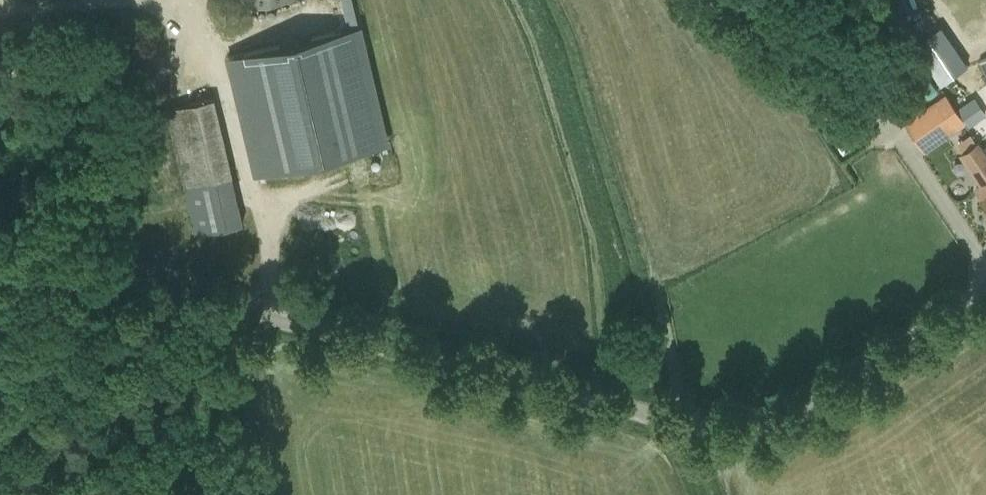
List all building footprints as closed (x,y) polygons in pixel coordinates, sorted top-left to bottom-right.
[(351,28),(359,26),(353,0),(342,0),(347,18),(349,18),(351,28)] [(386,144),(359,26),(351,28),(230,56),(258,174),(386,144)] [(913,45),(939,84),(952,76),(958,71),(964,68),(967,66),(942,27),(942,26),(913,45)] [(969,126),(985,115),(985,113),(975,96),(957,108),(969,126)] [(185,187),(192,215),(196,234),(243,223),(238,204),(232,176),(213,98),(167,109),(185,187)] [(935,99),(903,121),(924,152),(956,130),(952,124),(937,103),(935,99)] [(838,132),(833,124),(828,123),(824,126),(823,131),(828,138),(832,139),(837,136),(838,132)] [(979,142),(964,153),(984,183),(985,185),(985,184),(985,153),(979,142)]
